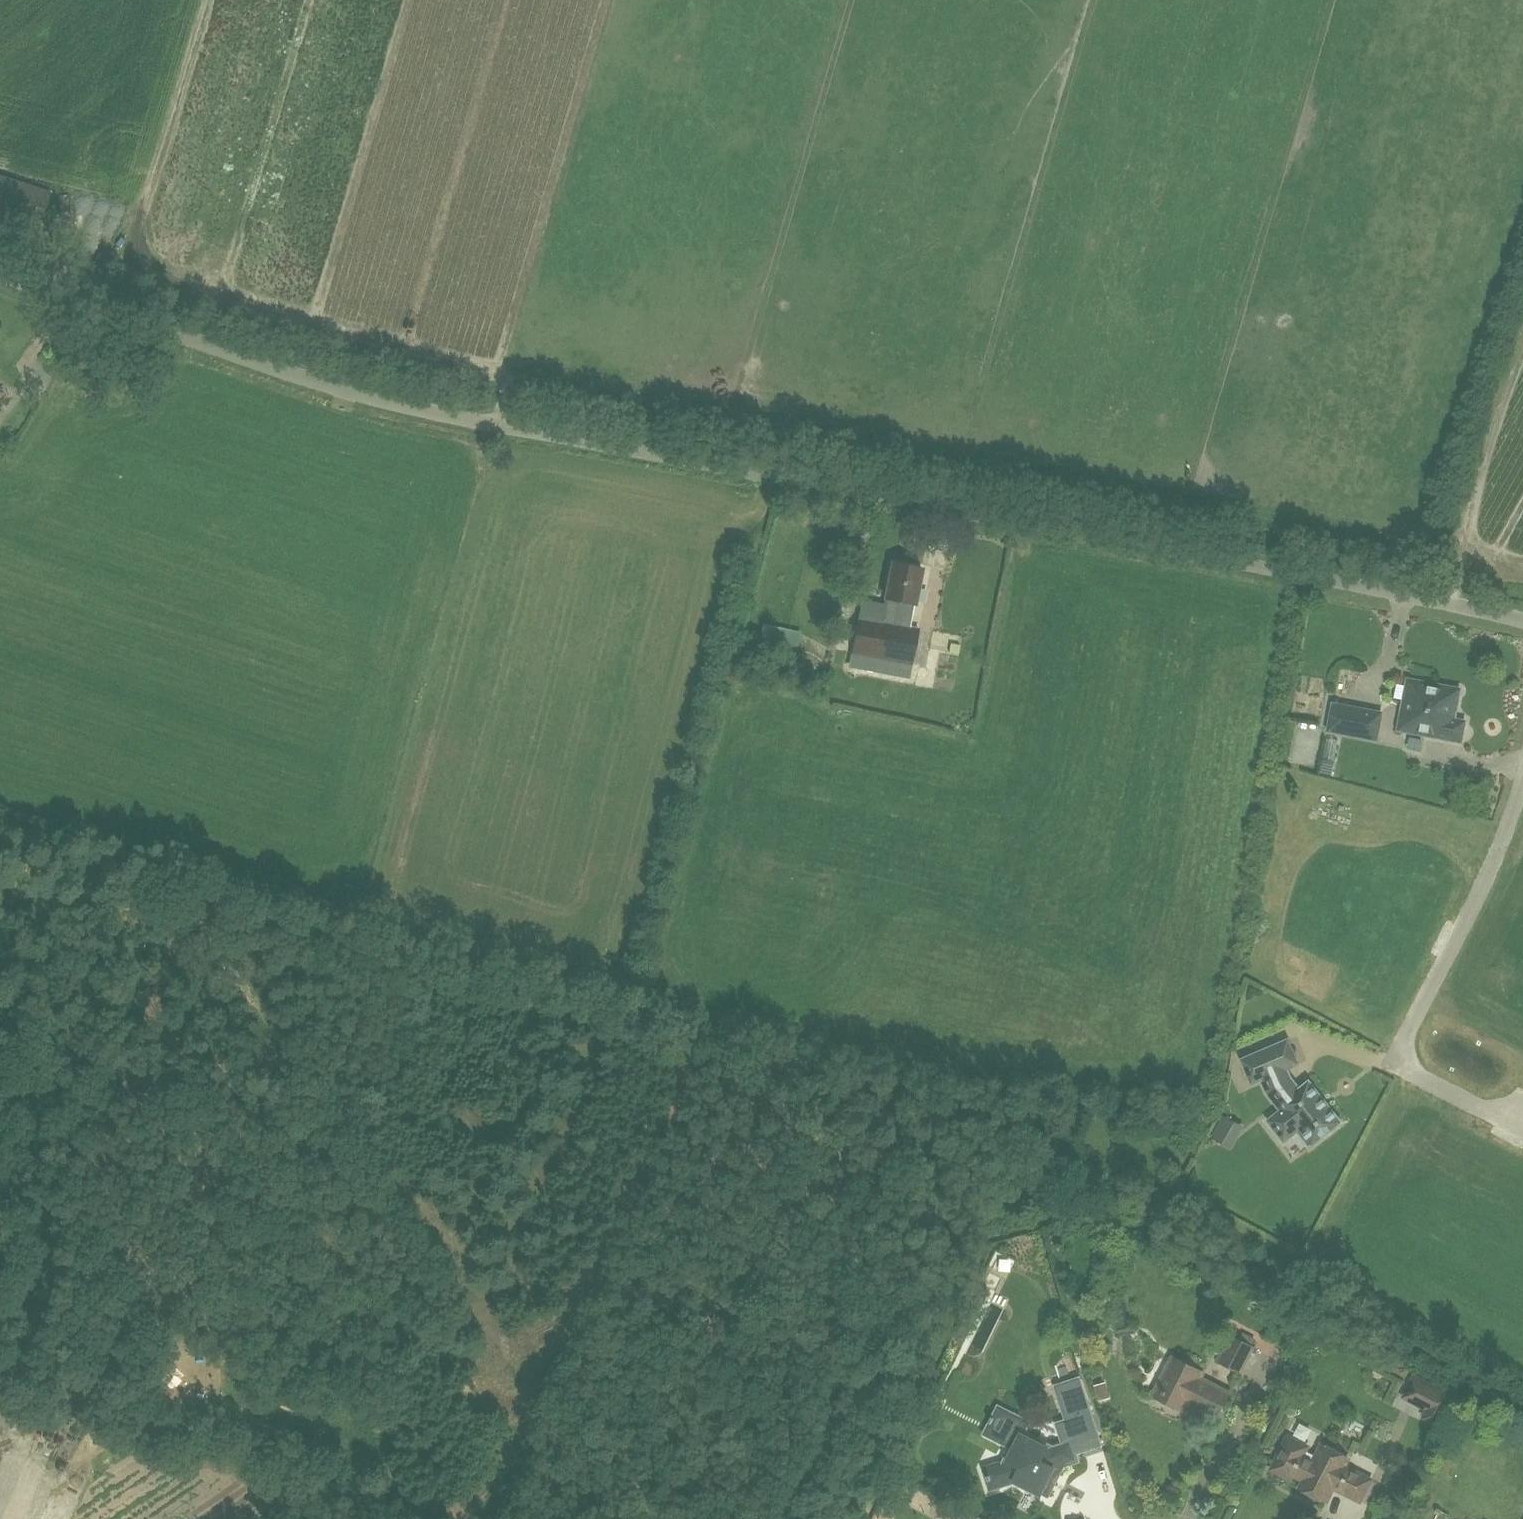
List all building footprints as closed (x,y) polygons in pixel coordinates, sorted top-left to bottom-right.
[(0,172),(0,216),(39,230),(52,191),(0,172)] [(915,604),(922,568),(893,562),(886,598),(882,622),(859,618),(852,651),(911,663),(918,629),(910,627),(914,604),(915,604)] [(798,647),(801,632),(763,624),(760,639),(798,647)] [(1408,679),(1398,730),(1459,741),(1462,739),(1465,724),(1463,721),(1454,719),(1459,692),(1457,689),(1431,684),(1429,681),(1421,680),(1419,681),(1408,679)] [(1383,713),(1333,704),(1328,730),(1378,740),(1383,713)] [(1338,741),(1327,739),(1321,772),(1332,774),(1338,741)] [(1288,1040),(1273,1047),(1243,1059),(1241,1060),(1252,1085),(1253,1084),(1261,1080),(1267,1093),(1280,1110),(1267,1120),(1283,1140),(1296,1130),(1309,1146),(1309,1147),(1310,1148),(1342,1123),(1309,1081),(1308,1082),(1308,1083),(1300,1089),(1291,1078),(1287,1069),(1298,1064),(1288,1040)] [(1252,1347),(1231,1336),(1218,1361),(1240,1372),(1252,1347)] [(1229,1393),(1200,1378),(1202,1373),(1173,1358),(1156,1390),(1186,1405),(1187,1403),(1216,1418),(1229,1393)] [(1457,1395),(1414,1373),(1401,1398),(1426,1409),(1422,1417),(1441,1427),(1457,1395)] [(1002,1462),(984,1468),(991,1489),(1015,1481),(1045,1496),(1060,1466),(1077,1461),(1074,1451),(1100,1442),(1100,1443),(1102,1442),(1080,1378),(1056,1386),(1067,1421),(1058,1424),(1063,1442),(1053,1446),(1024,1431),(1029,1422),(1015,1415),(1012,1414),(998,1440),(1010,1446),(1002,1462)] [(1371,1480),(1345,1466),(1348,1459),(1322,1445),(1316,1456),(1306,1451),(1308,1447),(1289,1437),(1272,1469),(1291,1479),(1293,1475),(1304,1480),(1300,1487),(1327,1501),(1334,1487),(1360,1501),(1371,1480)]
